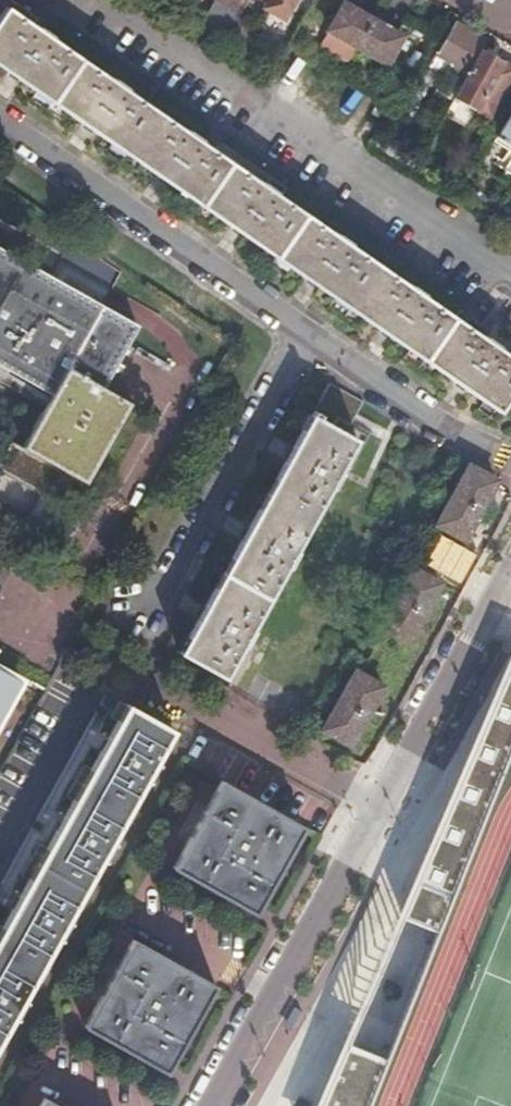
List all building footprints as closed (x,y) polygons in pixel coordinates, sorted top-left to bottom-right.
[(205,20),(228,35),(230,31),(236,20),(247,0),(216,0),(205,20)] [(266,1),(263,7),(284,18),(293,0),(264,0),(266,1)] [(320,20),(330,25),(344,0),(351,4),(353,0),(331,0),(320,20)] [(353,42),(371,52),(386,61),(402,33),(351,4),(344,0),(330,25),(328,28),(353,42)] [(5,5),(0,13),(0,65),(498,412),(510,393),(510,354),(5,5)] [(236,20),(230,31),(237,36),(244,24),(236,20)] [(468,67),(480,47),(485,37),(465,26),(455,20),(438,50),(468,67)] [(346,55),(363,66),(371,52),(353,42),(346,55)] [(489,113),(510,77),(510,63),(480,47),(468,67),(462,79),(454,94),(489,113)] [(436,66),(426,59),(404,96),(415,103),(436,66)] [(510,159),(510,111),(490,146),(510,159)] [(0,248),(0,363),(51,392),(22,446),(9,439),(0,457),(0,470),(47,495),(65,468),(83,478),(126,398),(101,384),(133,322),(0,248)] [(351,445),(305,420),(179,653),(226,679),(267,601),(351,445)] [(464,536),(496,479),(469,465),(437,522),(464,536)] [(439,582),(413,567),(380,625),(407,641),(439,582)] [(510,653),(406,916),(441,929),(393,1062),(373,1055),(352,1047),(329,1105),(510,1105),(510,653)] [(18,678),(0,668),(0,711),(18,678)] [(382,685),(356,670),(324,728),(350,742),(382,685)] [(173,729),(127,704),(0,931),(0,1038),(173,729)] [(302,825),(221,779),(171,867),(253,914),(302,825)] [(214,984),(132,937),(84,1025),(166,1070),(214,984)] [(44,1097),(39,1105),(60,1105),(44,1097)]
